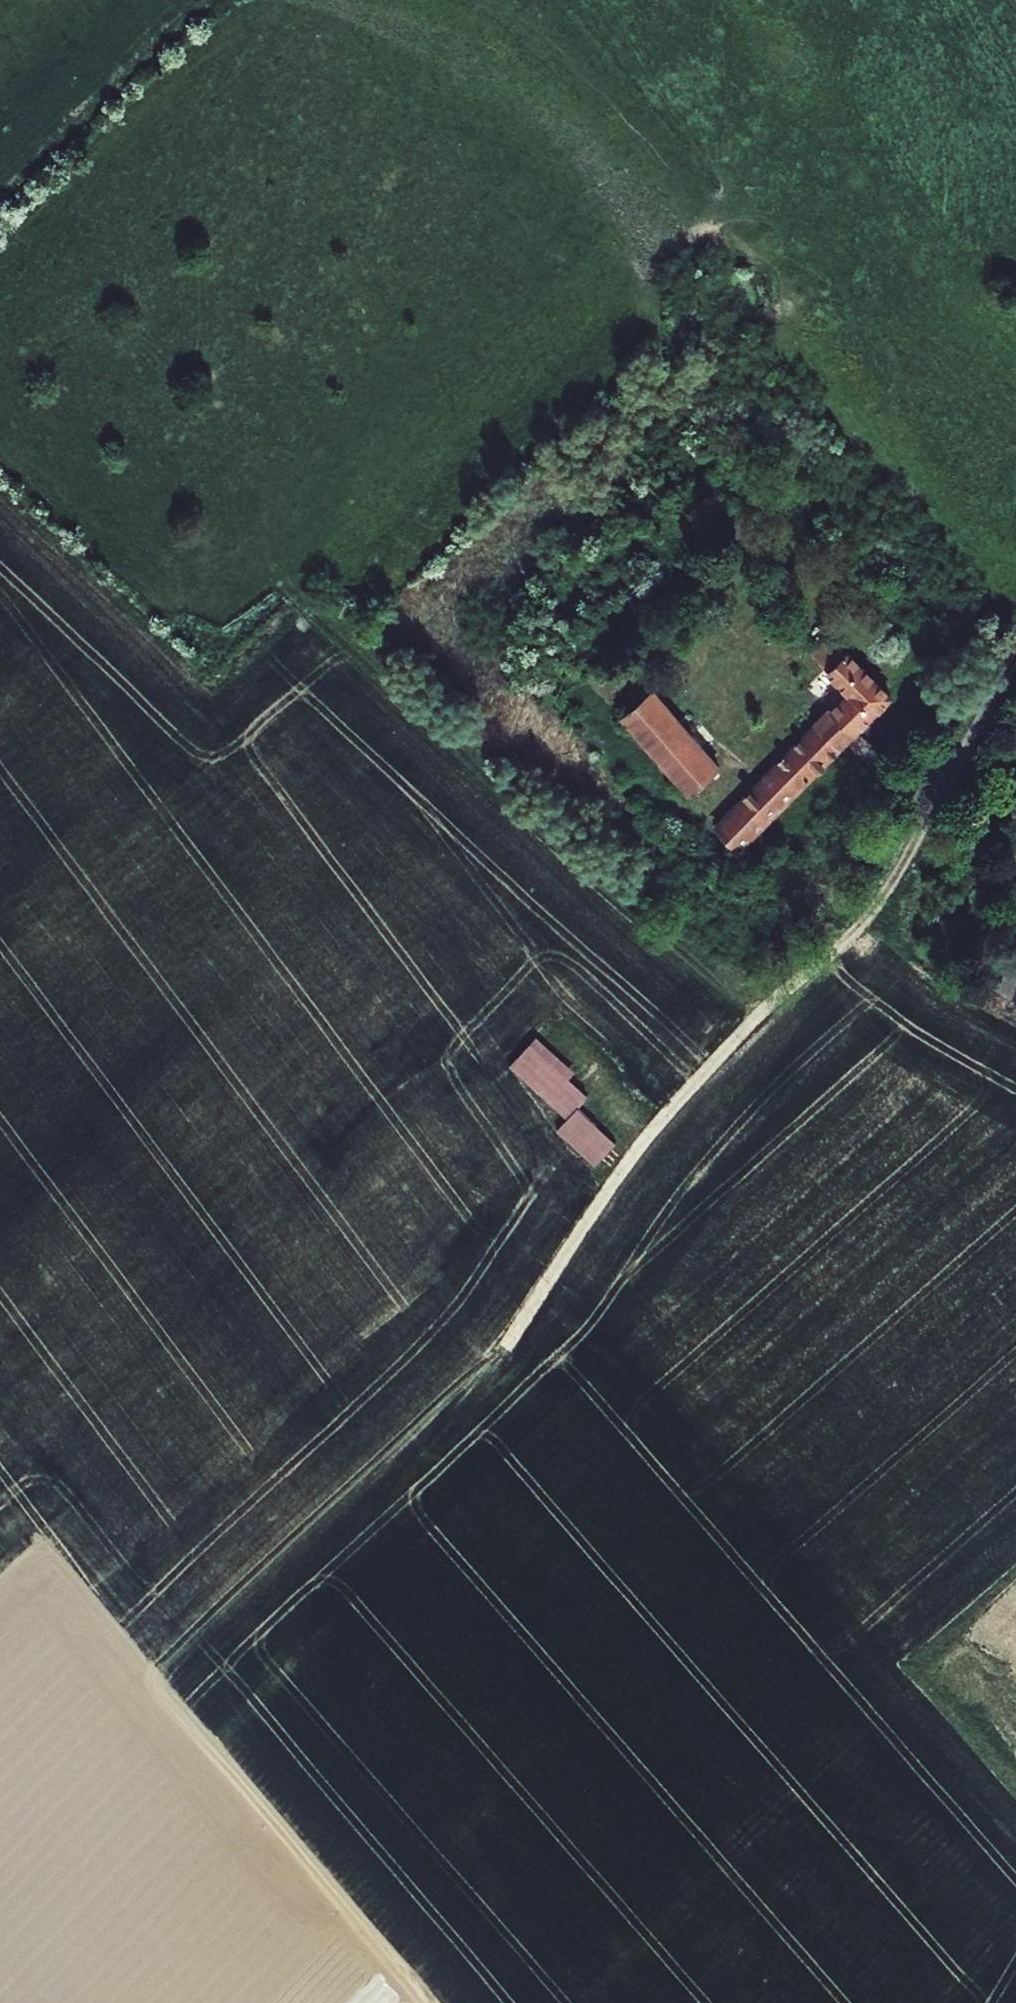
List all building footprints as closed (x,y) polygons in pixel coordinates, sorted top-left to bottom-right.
[(859,681),(844,697),(865,719),(899,684),(836,624),(819,639),(859,681)] [(696,778),(702,785),(729,755),(656,686),(631,714),(666,749),(696,778)] [(852,737),(866,721),(865,719),(844,697),(827,713),(852,737)] [(783,758),(732,813),(722,824),(745,847),(801,790),(852,737),(827,713),(826,712),(783,758)] [(564,1117),(554,1129),(594,1165),(615,1141),(577,1107),(588,1095),(569,1078),(575,1071),(534,1035),(507,1065),(564,1117)]
